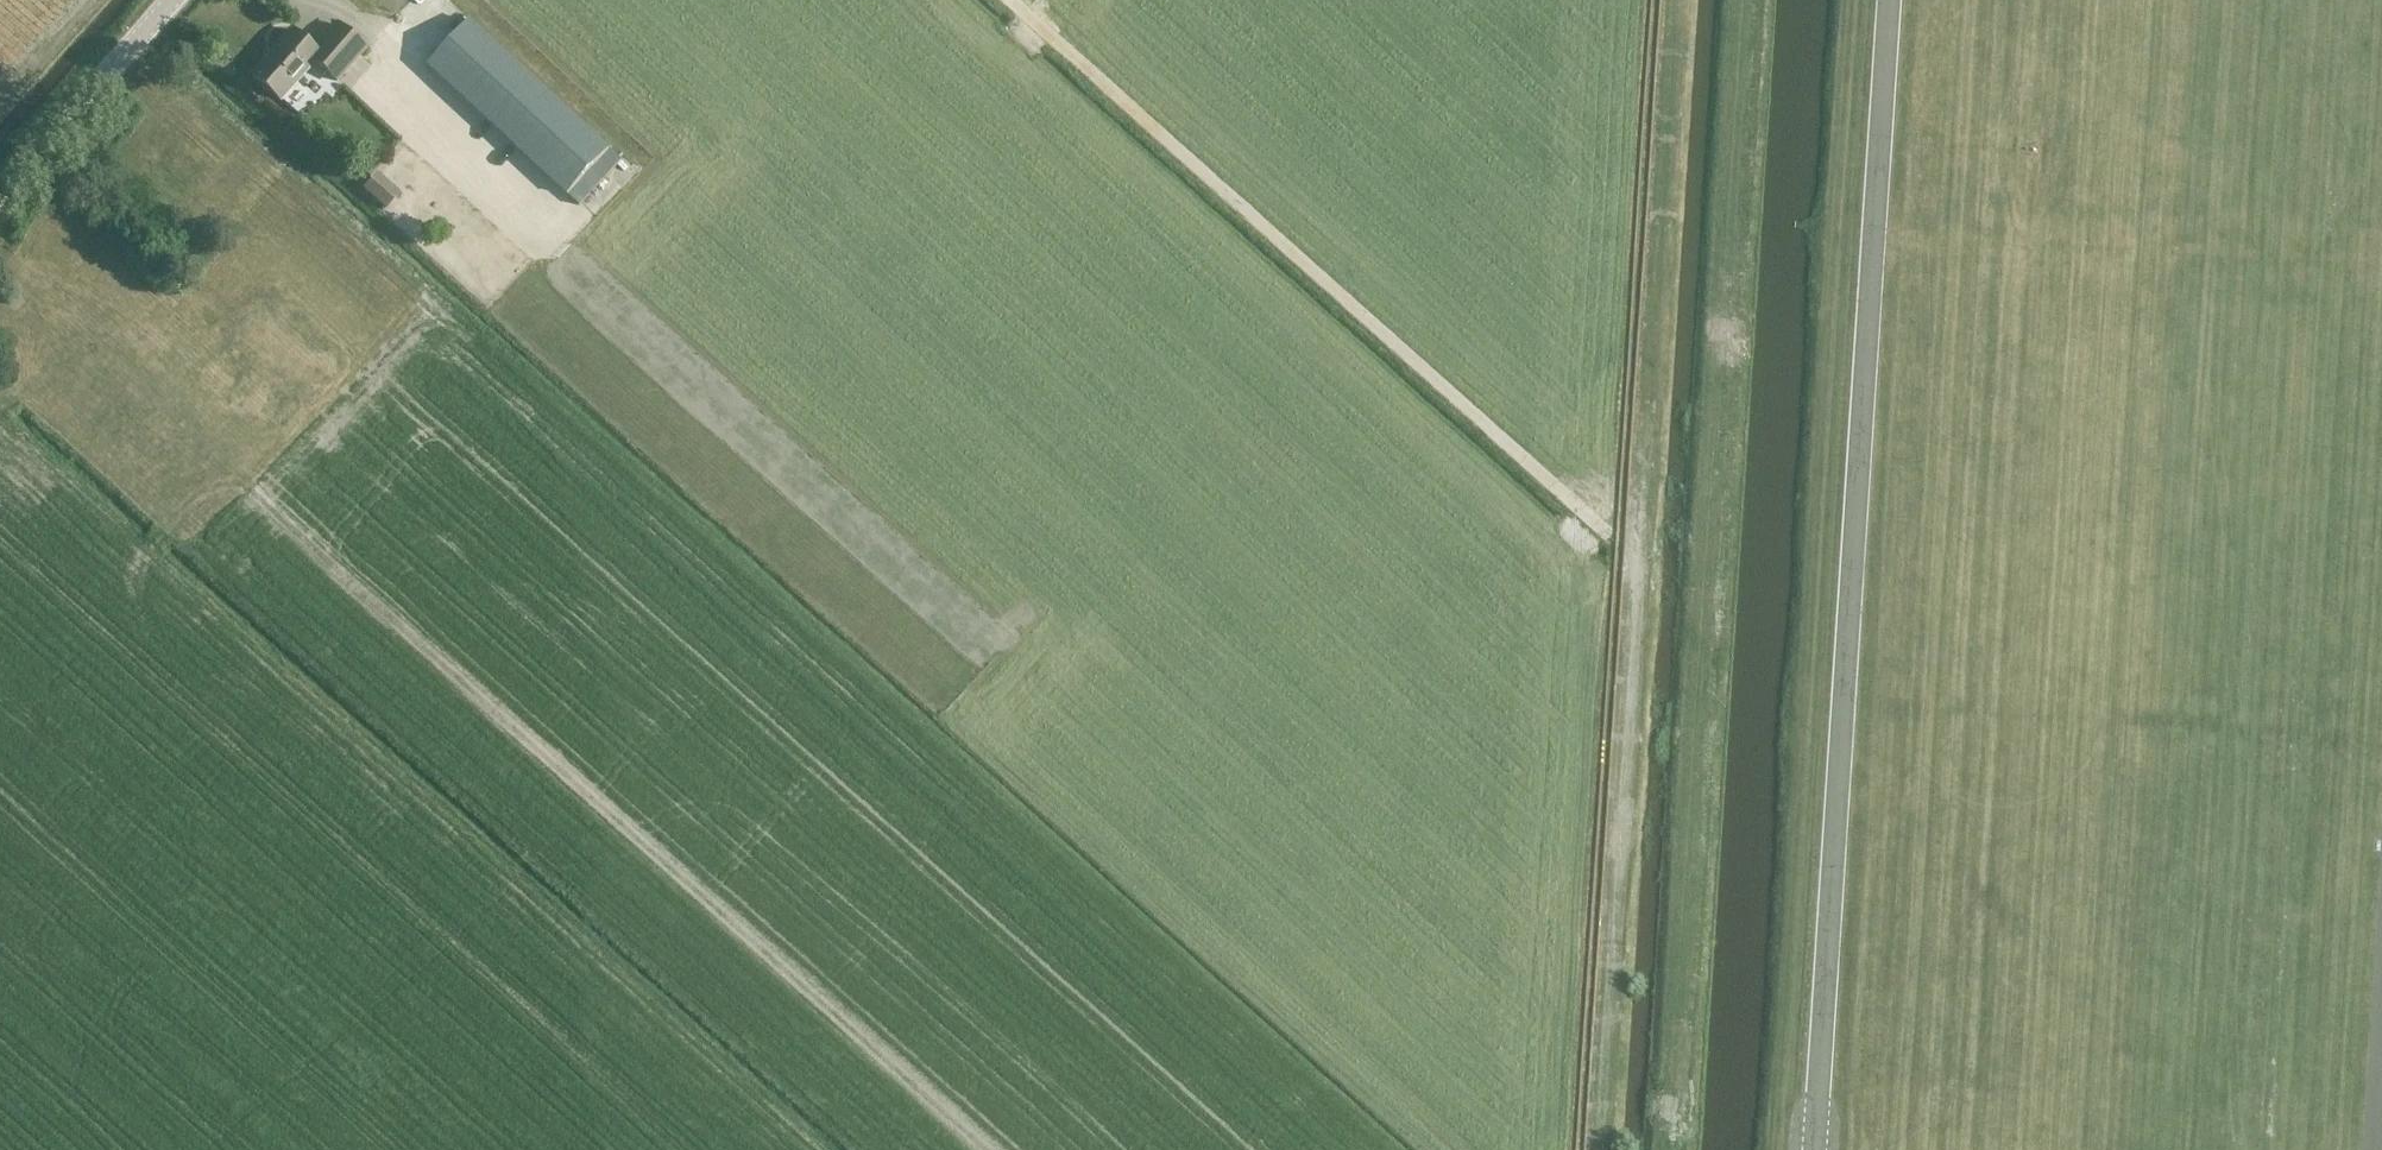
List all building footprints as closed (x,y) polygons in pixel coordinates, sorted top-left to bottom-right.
[(579,207),(606,178),(614,185),(630,169),(621,162),(471,22),(429,67),(579,207)] [(278,103),(316,63),(336,80),(362,50),(336,27),(314,52),(291,31),(249,76),(278,103)] [(408,171),(421,157),(403,144),(392,157),(408,171)] [(364,189),(389,207),(403,188),(378,170),(364,189)]
